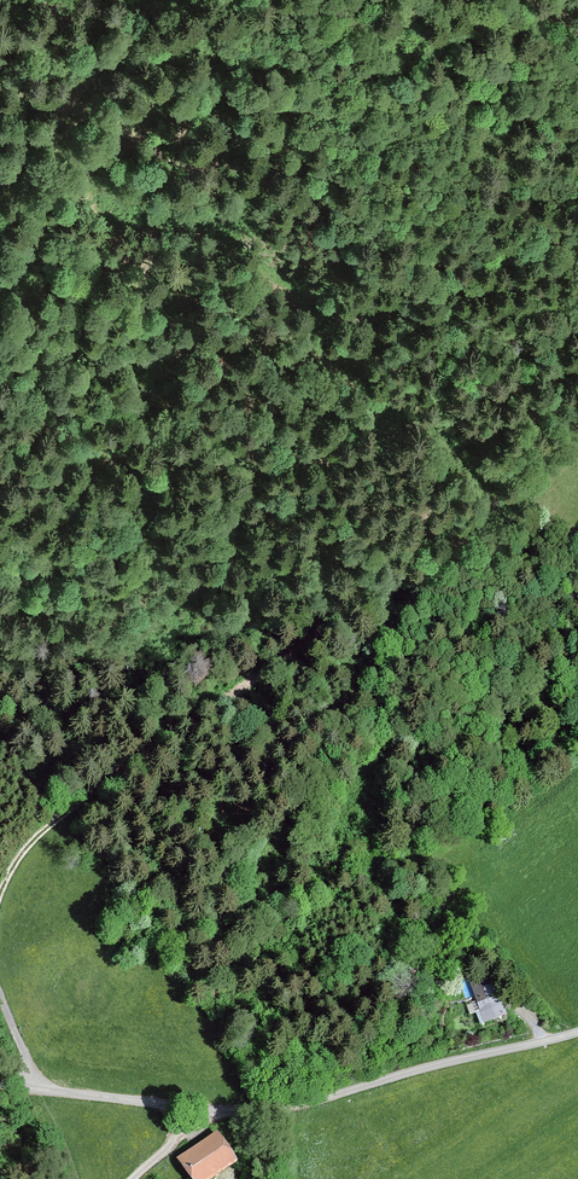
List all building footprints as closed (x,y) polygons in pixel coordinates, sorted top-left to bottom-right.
[(489,973),(470,980),(482,1011),(476,1013),(480,1023),(504,1015),(495,991),(497,990),(499,987),(497,984),(495,983),(494,983),(492,979),(491,980),(489,973)] [(179,1160),(192,1178),(208,1178),(234,1161),(236,1163),(236,1162),(217,1134),(179,1160)]
